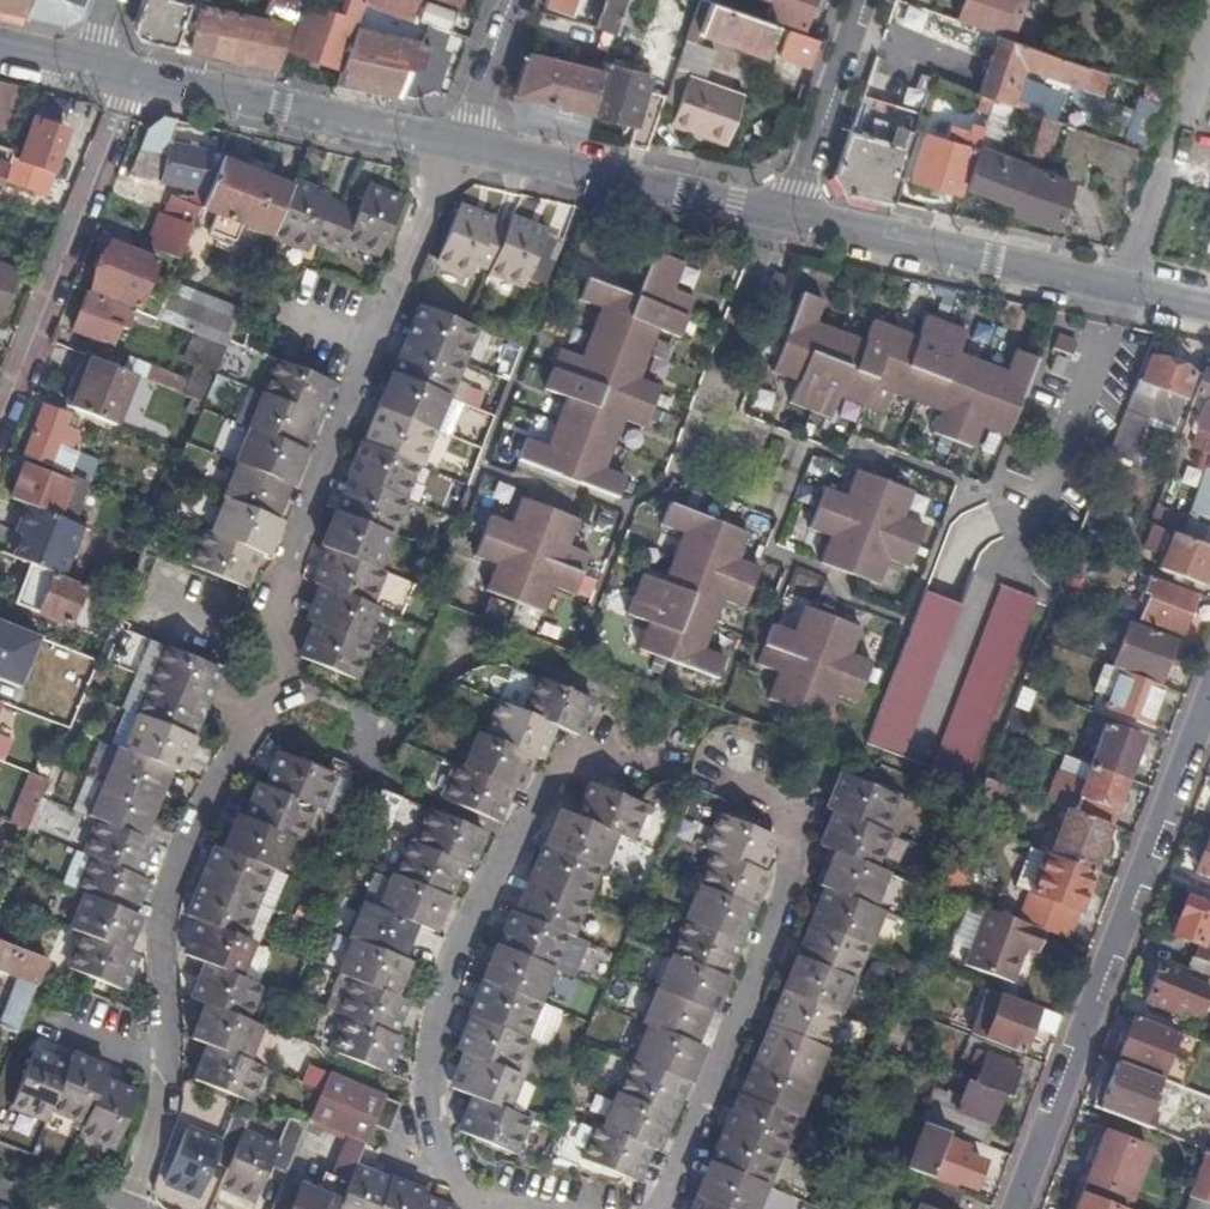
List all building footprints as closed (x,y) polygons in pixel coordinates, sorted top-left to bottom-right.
[(24,13),(26,8),(27,0),(0,0),(0,8),(24,13)] [(85,0),(29,0),(26,8),(24,13),(64,22),(80,13),(85,0)] [(171,45),(188,0),(142,0),(134,23),(141,39),(171,45)] [(275,68),(299,0),(271,0),(264,17),(188,0),(171,45),(275,68)] [(341,68),(354,29),(364,0),(346,0),(341,14),(307,1),(289,48),(341,68)] [(422,0),(365,0),(396,11),(398,5),(418,12),(422,0)] [(456,11),(424,0),(422,0),(418,12),(415,20),(429,25),(446,31),(449,32),(456,11)] [(545,4),(570,12),(574,0),(546,0),(545,4)] [(626,0),(607,0),(598,27),(615,32),(626,0)] [(776,24),(708,0),(699,0),(689,28),(698,31),(765,55),(776,24)] [(771,3),(766,15),(803,28),(810,8),(819,11),(823,0),(764,0),(771,3)] [(957,20),(1011,38),(1023,0),(963,0),(957,20)] [(411,66),(401,94),(414,97),(436,89),(448,53),(441,46),(446,31),(429,25),(423,43),(428,44),(419,68),(411,66)] [(695,41),(698,31),(689,28),(685,37),(695,41)] [(807,67),(817,39),(788,28),(778,57),(807,67)] [(336,81),(401,95),(401,94),(411,66),(419,68),(428,44),(423,43),(354,29),(341,68),(336,81)] [(688,74),(702,79),(714,48),(695,41),(685,37),(674,69),(688,74)] [(1082,86),(1088,67),(998,37),(978,95),(991,100),(1010,106),(1042,117),(1053,121),(1065,125),(1070,111),(1013,92),(1023,66),(1047,74),(1045,81),(1067,89),(1070,82),(1082,86)] [(583,135),(590,113),(603,70),(527,52),(510,99),(523,122),(583,135)] [(628,145),(646,149),(659,111),(648,107),(644,120),(638,118),(653,73),(644,70),(642,76),(605,64),(603,70),(590,113),(633,127),(628,145)] [(661,106),(675,110),(688,74),(674,69),(661,106)] [(726,141),(743,93),(702,79),(688,74),(675,110),(671,122),(726,141)] [(5,133),(21,87),(0,82),(0,131),(5,133)] [(1137,94),(1122,135),(1141,142),(1157,102),(1137,94)] [(1010,106),(991,100),(983,127),(964,183),(1013,201),(1025,166),(994,153),(1010,106)] [(900,119),(916,125),(920,113),(904,108),(900,119)] [(847,193),(892,202),(913,134),(905,131),(901,145),(866,136),(870,120),(854,116),(835,172),(847,193)] [(192,224),(220,154),(170,143),(176,121),(160,117),(148,128),(129,176),(196,190),(194,197),(190,195),(187,202),(171,195),(164,213),(192,224)] [(1043,151),(1053,121),(1042,117),(1032,147),(1043,151)] [(67,132),(35,120),(20,162),(53,173),(54,172),(60,153),(65,139),(67,132)] [(911,179),(961,194),(964,183),(983,127),(972,123),(969,131),(952,125),(947,140),(926,134),(911,179)] [(1,183),(13,150),(0,146),(0,185),(1,183)] [(1036,170),(1043,151),(1032,147),(1025,166),(1036,170)] [(273,235),(293,188),(221,160),(202,208),(216,213),(209,231),(233,241),(241,223),(273,235)] [(1013,201),(1009,212),(1054,227),(1069,182),(1036,170),(1025,166),(1013,201)] [(17,203),(21,190),(1,183),(0,185),(0,197),(17,203)] [(329,197),(295,183),(293,188),(273,235),(273,237),(308,250),(311,242),(325,248),(342,208),(328,202),(329,197)] [(357,214),(342,208),(325,248),(340,254),(346,242),(380,257),(402,202),(368,188),(357,214)] [(490,271),(507,231),(493,225),(494,222),(460,208),(437,262),(472,276),(476,265),(490,271)] [(187,237),(192,224),(164,213),(150,250),(178,261),(187,237)] [(545,287),(561,245),(544,238),(546,233),(512,219),(507,231),(490,271),(489,273),(524,287),(527,280),(545,287)] [(201,242),(187,237),(178,261),(192,268),(201,242)] [(157,262),(109,244),(90,292),(138,310),(157,262)] [(674,291),(684,265),(657,255),(639,300),(591,281),(583,300),(603,308),(581,361),(561,353),(546,389),(567,397),(546,449),(525,441),(518,460),(617,499),(625,479),(604,471),(625,419),(646,427),(660,390),(639,382),(659,330),(677,337),(681,337),(695,300),(674,291)] [(0,265),(0,316),(17,271),(0,265)] [(785,279),(774,275),(767,293),(779,298),(785,279)] [(155,320),(161,322),(193,335),(226,349),(241,314),(168,284),(155,320)] [(154,319),(87,292),(71,332),(103,344),(100,351),(106,354),(118,327),(126,331),(130,321),(150,329),(151,327),(154,319)] [(828,303),(808,295),(777,373),(802,383),(795,403),(833,417),(841,398),(885,414),(894,394),(943,413),(936,434),(974,448),(983,428),(1009,438),(1039,362),(1019,354),(1012,374),(961,354),(969,335),(931,320),(922,340),(878,323),(869,344),(820,325),(828,303)] [(414,345),(427,311),(421,309),(393,376),(398,378),(399,379),(414,345)] [(475,330),(427,311),(414,345),(461,365),(475,330)] [(154,319),(151,327),(159,330),(161,322),(155,320),(154,319)] [(203,404),(226,349),(193,335),(186,351),(189,352),(201,357),(196,368),(185,396),(203,404)] [(1078,343),(1060,336),(1055,350),(1073,356),(1078,343)] [(461,365),(414,345),(399,379),(446,398),(447,399),(461,365)] [(201,357),(189,352),(185,364),(196,368),(201,357)] [(123,371),(90,358),(79,387),(74,385),(65,406),(114,425),(134,376),(123,371)] [(1071,362),(1059,358),(1053,374),(1064,378),(1071,362)] [(1144,382),(1138,380),(1126,411),(1174,429),(1195,373),(1153,358),(1144,382)] [(127,361),(123,371),(134,376),(142,379),(147,369),(127,361)] [(311,416),(325,382),(277,362),(263,396),(311,416)] [(180,382),(147,369),(142,379),(176,393),(180,382)] [(1206,371),(1196,396),(1208,400),(1198,429),(1202,431),(1196,448),(1209,454),(1209,373),(1206,371)] [(398,378),(393,376),(392,376),(378,411),(380,412),(365,446),(363,445),(348,480),(351,481),(337,515),(336,514),(321,550),(326,552),(341,517),(343,518),(356,484),(355,483),(369,448),(371,449),(385,414),(384,414),(398,378)] [(446,398),(399,379),(398,378),(384,414),(385,414),(432,433),(446,398)] [(332,385),(325,382),(311,416),(297,450),(299,451),(285,486),(283,485),(269,519),(274,521),(259,556),(265,558),(294,490),(290,488),(304,453),(303,453),(332,385)] [(297,450),(311,416),(263,396),(249,430),(251,431),(297,450)] [(43,404),(22,456),(59,471),(68,474),(77,452),(70,449),(77,431),(75,430),(78,421),(73,419),(69,427),(64,426),(68,414),(43,404)] [(433,434),(432,433),(385,414),(371,449),(416,468),(419,469),(433,434)] [(1144,425),(1124,418),(1110,454),(1130,461),(1144,425)] [(299,451),(297,450),(251,431),(236,466),(283,485),(285,486),(299,451)] [(402,503),(416,468),(371,449),(369,448),(355,483),(356,484),(402,503)] [(1190,509),(1209,517),(1209,454),(1190,509)] [(433,469),(459,479),(463,470),(437,459),(433,469)] [(22,464),(8,498),(23,504),(69,522),(86,481),(68,474),(59,471),(56,478),(22,464)] [(225,501),(269,519),(283,485),(236,466),(235,465),(220,499),(225,501)] [(915,496),(859,475),(849,501),(827,492),(813,530),(834,538),(825,564),(879,585),(890,560),(910,568),(926,530),(905,522),(915,496)] [(356,484),(343,518),(390,536),(391,537),(405,504),(402,503),(356,484)] [(575,521),(522,500),(511,527),(490,518),(475,557),(495,565),(495,569),(486,590),(542,611),(551,585),(572,593),(586,556),(566,547),(575,521)] [(257,555),(259,556),(274,521),(269,519),(225,501),(210,536),(251,553),(257,555)] [(18,536),(9,559),(19,563),(60,578),(81,527),(69,522),(23,504),(12,532),(18,536)] [(750,535),(673,505),(666,524),(686,533),(666,583),(646,576),(631,614),(652,622),(641,647),(718,678),(726,658),(703,649),(725,598),(746,607),(761,569),(739,560),(750,535)] [(1188,514),(1180,536),(1209,548),(1209,522),(1188,514)] [(341,517),(326,552),(328,552),(334,555),(375,572),(390,536),(343,518),(341,517)] [(1209,567),(1209,548),(1180,536),(1154,527),(1145,550),(1165,557),(1161,569),(1203,586),(1209,567)] [(189,567),(237,587),(251,553),(210,536),(203,533),(189,567)] [(334,555),(328,552),(314,586),(320,589),(334,555)] [(243,589),(257,555),(251,553),(237,587),(243,589)] [(334,555),(320,589),(321,590),(327,592),(368,609),(382,575),(375,572),(334,555)] [(60,578),(19,563),(12,582),(19,585),(13,604),(67,626),(83,588),(60,578)] [(1056,595),(1066,599),(1075,574),(1065,570),(1056,595)] [(1040,601),(975,576),(963,607),(930,593),(871,743),(971,783),(1040,601)] [(1183,636),(1198,596),(1151,578),(1147,587),(1153,590),(1148,603),(1141,620),(1183,636)] [(1142,601),(1148,603),(1153,590),(1147,587),(1142,601)] [(327,592),(321,590),(307,623),(313,626),(327,592)] [(375,612),(368,609),(327,592),(313,626),(314,626),(321,629),(361,646),(375,612)] [(100,615),(113,621),(120,603),(107,598),(100,615)] [(552,603),(541,638),(567,646),(577,610),(552,603)] [(860,631),(806,608),(795,635),(775,627),(761,666),(781,674),(771,700),(825,721),(836,694),(856,702),(871,664),(850,656),(860,631)] [(1157,686),(1175,640),(1129,623),(1112,669),(1121,672),(1157,686)] [(300,661),(306,663),(321,629),(314,626),(300,661)] [(369,649),(361,646),(321,629),(306,663),(355,683),(369,649)] [(96,662),(51,644),(33,691),(65,704),(57,726),(68,730),(96,662)] [(198,702),(212,668),(164,649),(150,683),(198,702)] [(10,670),(0,667),(0,695),(10,670)] [(218,671),(212,668),(198,702),(204,705),(218,671)] [(1101,693),(1112,698),(1121,672),(1112,669),(1110,668),(1101,693)] [(24,687),(28,677),(10,670),(0,695),(0,703),(15,709),(24,687)] [(1150,724),(1163,688),(1157,686),(1121,672),(1112,698),(1108,708),(1150,724)] [(553,727),(571,735),(585,700),(537,680),(523,715),(547,725),(553,727)] [(183,736),(198,702),(150,683),(137,717),(183,736)] [(65,704),(33,691),(24,687),(15,709),(57,726),(65,704)] [(1016,739),(1033,692),(1020,687),(1002,734),(1016,739)] [(585,700),(571,735),(577,737),(592,703),(585,700)] [(204,705),(198,702),(183,736),(185,737),(189,739),(204,705)] [(547,725),(523,715),(498,705),(484,740),(525,756),(531,758),(533,759),(547,725)] [(185,737),(183,736),(137,717),(123,752),(163,769),(171,772),(185,737)] [(539,761),(553,727),(547,725),(533,759),(539,761)] [(1085,764),(1128,781),(1144,739),(1107,725),(1093,760),(1087,758),(1085,764)] [(998,785),(1016,739),(1002,734),(984,780),(998,785)] [(1,762),(10,740),(0,736),(0,762),(1,762)] [(191,740),(189,739),(185,737),(171,772),(173,773),(177,774),(191,740)] [(525,756),(484,740),(477,737),(464,770),(503,787),(510,790),(511,790),(525,756)] [(101,783),(115,749),(98,742),(84,776),(101,783)] [(163,769),(123,752),(115,749),(101,783),(149,803),(163,769)] [(270,792),(284,757),(278,755),(264,789),(270,792)] [(517,793),(531,758),(525,756),(511,790),(517,793)] [(332,777),(284,757),(270,792),(311,808),(318,810),(332,777)] [(1068,811),(1110,827),(1128,781),(1085,764),(1084,764),(1082,770),(1089,772),(1084,785),(1059,775),(1048,804),(1068,811)] [(503,787),(464,770),(455,767),(441,802),(489,821),(503,787)] [(159,807),(173,773),(171,772),(163,769),(149,803),(159,807)] [(827,808),(834,810),(847,776),(841,774),(827,808)] [(22,806),(34,811),(47,780),(34,775),(22,806)] [(847,776),(834,810),(840,813),(881,830),(895,795),(847,776)] [(981,831),(998,785),(984,780),(976,803),(966,825),(981,831)] [(92,805),(99,789),(82,782),(74,798),(92,805)] [(135,837),(149,803),(101,783),(99,789),(92,805),(87,817),(98,822),(135,837)] [(583,821),(596,787),(590,785),(576,818),(583,821)] [(249,822),(263,789),(257,786),(242,819),(249,822)] [(510,790),(503,787),(489,821),(496,823),(510,790)] [(644,807),(596,787),(583,821),(613,834),(630,841),(644,807)] [(311,808),(270,792),(264,789),(263,789),(249,822),(290,839),(297,842),(311,808)] [(381,790),(366,820),(385,829),(400,799),(381,790)] [(159,807),(149,803),(135,837),(145,841),(159,807)] [(14,826),(26,830),(34,811),(22,806),(14,826)] [(840,813),(834,810),(820,846),(825,848),(840,813)] [(551,848),(565,814),(559,811),(545,845),(544,845),(515,913),(517,915),(521,916),(536,882),(550,848),(551,848)] [(1051,856),(1093,872),(1106,839),(1110,827),(1068,811),(1051,856)] [(477,832),(429,812),(415,847),(455,864),(462,866),(463,867),(477,832)] [(840,813),(825,848),(828,849),(838,853),(874,867),(888,833),(881,830),(840,813)] [(613,834),(583,821),(576,818),(565,814),(551,848),(598,867),(600,867),(613,834)] [(754,869),(767,835),(719,815),(705,849),(712,852),(754,869)] [(227,854),(242,819),(236,816),(221,852),(227,854)] [(275,874),(290,839),(249,822),(242,819),(227,854),(268,871),(275,874)] [(145,841),(135,837),(98,822),(84,857),(90,860),(131,876),(145,841)] [(484,834),(477,832),(463,867),(469,869),(484,834)] [(1208,832),(1194,872),(1209,879),(1209,833),(1208,832)] [(773,837),(767,835),(754,869),(760,872),(773,837)] [(152,844),(145,841),(131,876),(138,879),(152,844)] [(455,864),(415,847),(407,844),(393,878),(440,896),(441,897),(455,864)] [(1009,887),(1030,894),(1045,854),(1025,846),(1009,887)] [(958,847),(940,894),(955,899),(972,852),(958,847)] [(584,902),(598,867),(551,848),(550,848),(536,882),(584,902)] [(206,886),(221,852),(214,849),(200,884),(206,886)] [(838,853),(828,849),(814,884),(824,888),(838,853)] [(254,906),(268,871),(227,854),(221,852),(206,886),(254,906)] [(760,872),(754,869),(712,852),(698,887),(746,907),(761,872),(760,872)] [(838,853),(824,888),(830,890),(872,907),(886,873),(874,867),(838,853)] [(1078,912),(1093,872),(1051,856),(1045,854),(1030,894),(1078,912)] [(138,879),(131,876),(90,860),(77,893),(83,896),(124,913),(138,879)] [(462,866),(455,864),(441,897),(447,899),(448,900),(462,866)] [(767,875),(761,872),(746,907),(752,910),(767,875)] [(440,896),(393,878),(391,877),(377,912),(408,925),(418,929),(425,931),(440,896)] [(144,882),(138,879),(124,913),(131,915),(144,882)] [(569,936),(584,902),(536,882),(521,916),(566,935),(569,936)] [(192,920),(206,886),(200,884),(185,918),(192,920)] [(254,906),(206,886),(192,920),(196,922),(203,925),(239,940),(254,906)] [(746,907),(698,887),(684,921),(732,941),(746,907)] [(816,925),(830,890),(824,888),(810,923),(816,925)] [(879,910),(872,907),(830,890),(816,925),(865,945),(879,910)] [(1044,932),(1068,940),(1078,912),(1030,894),(1020,923),(1044,932)] [(131,915),(124,913),(83,896),(69,931),(81,935),(116,950),(131,915)] [(432,934),(447,899),(441,897),(440,896),(425,931),(432,934)] [(1184,898),(1170,937),(1195,946),(1191,958),(1209,965),(1209,908),(1184,898)] [(408,925),(377,912),(360,905),(347,937),(353,940),(395,958),(408,925)] [(752,910),(746,907),(732,941),(739,943),(752,910)] [(1036,954),(1044,932),(1020,923),(986,910),(964,967),(1012,984),(1025,950),(1036,954)] [(517,915),(515,913),(511,912),(497,946),(494,945),(481,979),(483,981),(469,1015),(470,1016),(476,1018),(489,984),(487,983),(502,948),(504,949),(517,915)] [(138,918),(131,915),(116,950),(123,953),(138,918)] [(521,916),(517,915),(504,949),(550,968),(551,969),(566,935),(521,916)] [(732,941),(684,921),(670,955),(671,956),(718,975),(732,941)] [(189,960),(203,925),(196,922),(182,957),(189,960)] [(802,960),(816,925),(810,923),(796,957),(800,959),(802,960)] [(250,945),(239,940),(203,925),(189,960),(205,966),(211,969),(236,979),(250,945)] [(418,929),(408,925),(395,958),(400,960),(405,962),(418,929)] [(850,980),(865,945),(816,925),(802,960),(849,979),(850,980)] [(123,953),(116,950),(81,935),(66,970),(114,990),(128,955),(123,953)] [(395,958),(353,940),(339,975),(351,980),(386,995),(400,960),(395,958)] [(739,943),(732,941),(718,975),(720,976),(725,978),(739,943)] [(18,1031),(46,960),(0,942),(0,971),(16,977),(0,1018),(0,1024),(18,1031)] [(550,968),(504,949),(502,948),(487,983),(489,984),(536,1003),(550,968)] [(128,955),(114,990),(121,992),(135,958),(128,955)] [(718,975),(671,956),(657,990),(703,1008),(705,1009),(720,976),(718,975)] [(787,994),(800,959),(796,957),(794,957),(780,991),(782,992),(787,994)] [(1191,958),(1190,958),(1184,972),(1160,963),(1145,1001),(1170,1011),(1173,1005),(1198,1014),(1207,990),(1209,991),(1209,965),(1191,958)] [(835,1014),(849,979),(802,960),(800,959),(787,994),(788,995),(835,1014)] [(407,963),(405,962),(400,960),(386,995),(393,997),(407,963)] [(196,1004),(211,969),(205,966),(190,1002),(196,1004)] [(259,988),(236,979),(211,969),(196,1004),(203,1007),(210,1010),(244,1024),(259,988)] [(725,978),(720,976),(705,1009),(712,1012),(726,978),(725,978)] [(386,995),(351,980),(338,1014),(344,1017),(386,1034),(399,1000),(393,997),(386,995)] [(489,984),(476,1018),(523,1038),(537,1003),(536,1003),(489,984)] [(703,1008),(657,990),(654,988),(641,1023),(646,1026),(689,1043),(703,1008)] [(787,994),(782,992),(768,1026),(774,1029),(788,995),(787,994)] [(836,1014),(835,1014),(788,995),(774,1029),(823,1049),(836,1014)] [(1021,1056),(1031,1029),(1037,1012),(1000,998),(994,1016),(981,1011),(970,1037),(990,1044),(1021,1056)] [(406,1003),(399,1000),(386,1034),(392,1037),(406,1003)] [(196,1044),(210,1010),(203,1007),(189,1041),(196,1044)] [(712,1012),(705,1009),(703,1008),(689,1043),(695,1046),(699,1048),(713,1012),(712,1012)] [(258,1030),(244,1024),(210,1010),(196,1044),(206,1048),(212,1051),(244,1064),(258,1030)] [(1031,1029),(1056,1038),(1062,1020),(1038,1010),(1037,1012),(1031,1029)] [(935,1024),(914,1015),(909,1029),(931,1037),(935,1024)] [(476,1018),(470,1016),(455,1052),(462,1054),(476,1018)] [(386,1034),(344,1017),(330,1052),(379,1072),(393,1037),(392,1037),(386,1034)] [(1160,1080),(1178,1034),(1134,1017),(1126,1037),(1120,1035),(1110,1061),(1116,1063),(1159,1079),(1160,1080)] [(476,1018),(462,1054),(469,1057),(510,1074),(524,1038),(523,1038),(476,1018)] [(689,1043),(646,1026),(633,1061),(680,1079),(682,1080),(695,1046),(689,1043)] [(760,1064),(774,1029),(768,1026),(754,1061),(760,1064)] [(808,1083),(823,1049),(774,1029),(760,1064),(808,1083)] [(393,1037),(379,1072),(385,1074),(399,1040),(393,1037)] [(981,1069),(986,1054),(990,1044),(970,1037),(961,1061),(981,1069)] [(1020,1067),(1024,1057),(1021,1056),(990,1044),(986,1054),(1020,1067)] [(702,1049),(699,1048),(695,1046),(682,1080),(687,1082),(688,1083),(702,1049)] [(192,1082),(198,1084),(212,1051),(206,1048),(192,1082)] [(260,1071),(244,1064),(212,1051),(198,1084),(247,1104),(260,1071)] [(30,1060),(64,1074),(67,1068),(33,1054),(30,1060)] [(469,1057),(462,1054),(448,1089),(455,1092),(469,1057)] [(968,1141),(983,1147),(1002,1096),(1008,1098),(1020,1067),(986,1054),(981,1069),(975,1085),(968,1083),(962,1099),(937,1090),(924,1125),(925,1125),(947,1134),(968,1141)] [(71,1057),(69,1063),(104,1078),(106,1071),(71,1057)] [(469,1057),(455,1092),(472,1098),(478,1101),(503,1111),(517,1077),(510,1074),(469,1057)] [(49,1111),(64,1074),(30,1060),(11,1108),(44,1122),(49,1111)] [(680,1079),(633,1061),(631,1060),(618,1094),(664,1113),(665,1114),(680,1079)] [(760,1064),(754,1061),(740,1095),(745,1097),(746,1097),(760,1064)] [(67,1068),(64,1074),(49,1111),(84,1125),(99,1089),(102,1082),(104,1078),(69,1063),(67,1068)] [(1093,1107),(1099,1109),(1149,1129),(1154,1116),(1146,1112),(1159,1079),(1116,1063),(1109,1082),(1103,1080),(1093,1107)] [(795,1117),(808,1083),(760,1064),(746,1097),(793,1116),(795,1117)] [(383,1096),(331,1075),(312,1120),(365,1141),(371,1126),(382,1097),(383,1096)] [(672,1117),(687,1082),(682,1080),(680,1079),(665,1114),(671,1116),(672,1117)] [(99,1089),(132,1103),(135,1096),(102,1082),(99,1089)] [(99,1089),(84,1125),(79,1136),(112,1149),(132,1103),(99,1089)] [(664,1113),(618,1094),(616,1094),(602,1128),(642,1144),(649,1147),(650,1148),(664,1113)] [(745,1097),(740,1095),(739,1094),(723,1129),(730,1132),(745,1097)] [(400,1104),(382,1097),(371,1126),(388,1133),(400,1104)] [(779,1151),(793,1116),(746,1097),(745,1097),(730,1132),(731,1132),(779,1151)] [(478,1101),(472,1098),(458,1132),(464,1135),(478,1101)] [(478,1101),(464,1135),(511,1154),(526,1121),(503,1111),(478,1101)] [(657,1150),(671,1116),(665,1114),(664,1113),(650,1148),(657,1150)] [(232,1161),(243,1134),(248,1121),(233,1115),(221,1144),(187,1130),(165,1184),(199,1198),(213,1164),(217,1155),(232,1161)] [(272,1159),(288,1166),(304,1127),(288,1121),(277,1148),(243,1134),(232,1161),(228,1170),(221,1187),(255,1202),(269,1167),(272,1159)] [(642,1144),(602,1128),(595,1125),(581,1160),(628,1180),(642,1144)] [(907,1171),(930,1180),(932,1174),(973,1190),(983,1165),(962,1157),(964,1150),(944,1142),(947,1134),(925,1125),(907,1171)] [(731,1132),(730,1132),(723,1129),(709,1163),(716,1166),(731,1132)] [(1087,1181),(1128,1197),(1146,1150),(1105,1134),(1094,1130),(1091,1136),(1095,1137),(1085,1163),(1092,1166),(1087,1181)] [(765,1186),(779,1151),(731,1132),(716,1166),(763,1185),(765,1186)] [(964,1150),(968,1141),(947,1134),(944,1142),(964,1150)] [(649,1147),(642,1144),(628,1180),(635,1182),(649,1147)] [(834,1168),(848,1173),(856,1152),(843,1147),(834,1168)] [(1205,1150),(1187,1196),(1189,1198),(1185,1208),(1209,1208),(1209,1152),(1205,1150)] [(213,1164),(228,1170),(232,1161),(217,1155),(213,1164)] [(269,1167),(285,1174),(288,1166),(272,1159),(269,1167)] [(716,1166),(709,1163),(695,1196),(697,1196),(702,1198),(716,1166)] [(1081,1195),(1087,1181),(1092,1166),(1085,1163),(1074,1192),(1081,1195)] [(763,1185),(716,1166),(702,1198),(704,1199),(727,1208),(753,1208),(763,1185)] [(387,1182),(354,1168),(351,1174),(385,1188),(385,1186),(387,1182)] [(960,1191),(930,1180),(907,1171),(906,1171),(899,1191),(922,1200),(919,1208),(953,1208),(960,1191)] [(304,1173),(300,1185),(341,1201),(345,1189),(304,1173)] [(337,1208),(376,1208),(385,1188),(351,1174),(345,1189),(341,1201),(337,1208)] [(388,1179),(387,1182),(385,1186),(420,1200),(421,1199),(423,1194),(388,1179)] [(1117,1208),(1124,1208),(1128,1197),(1087,1181),(1081,1195),(1117,1208)] [(341,1201),(300,1185),(290,1208),(337,1208),(341,1201)] [(376,1208),(416,1208),(418,1205),(420,1200),(385,1186),(385,1188),(376,1208)] [(1081,1195),(1076,1208),(1117,1208),(1081,1195)] [(697,1196),(691,1208),(699,1208),(704,1199),(702,1198),(697,1196)] [(421,1199),(420,1200),(418,1205),(429,1208),(446,1208),(421,1199)] [(704,1199),(699,1208),(727,1208),(704,1199)]
